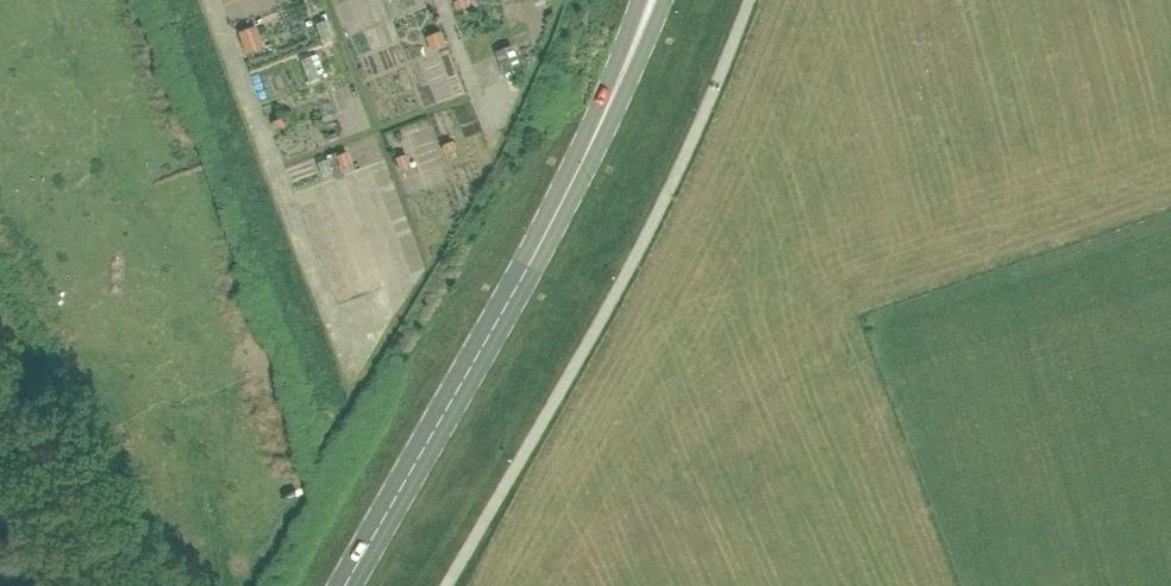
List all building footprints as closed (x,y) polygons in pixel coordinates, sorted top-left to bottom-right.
[(238,49),(258,42),(250,18),(229,25),(238,49)] [(421,43),(440,37),(436,24),(417,31),(421,43)] [(294,54),(305,77),(341,59),(330,37),(294,54)] [(323,167),(344,166),(344,147),(322,148),(323,167)]
